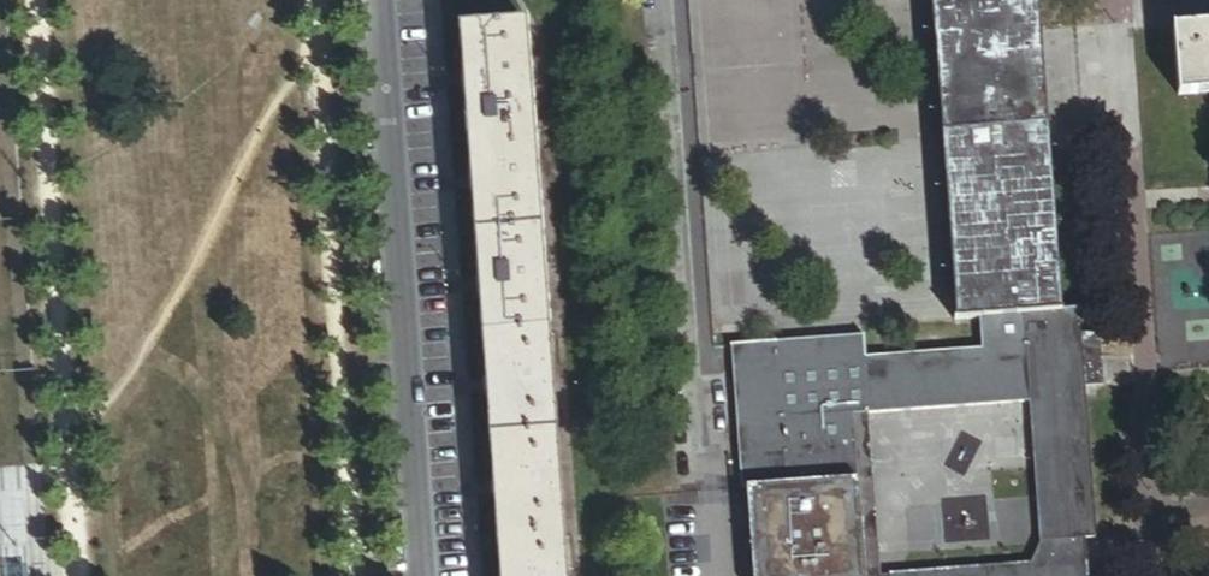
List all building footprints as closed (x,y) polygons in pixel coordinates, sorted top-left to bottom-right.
[(1039,0),(930,0),(957,322),(977,321),(1064,314),(1039,0)] [(525,28),(459,33),(499,575),(565,575),(525,28)] [(1173,31),(1178,96),(1208,94),(1208,28),(1173,31)] [(863,340),(730,348),(742,491),(746,490),(753,575),(866,575),(854,417),(1031,404),(1041,544),(1032,565),(910,575),(1088,575),(1085,543),(1096,542),(1085,390),(1103,388),(1099,337),(1080,338),(1079,312),(1064,314),(977,321),(980,350),(865,360),(863,340)]
